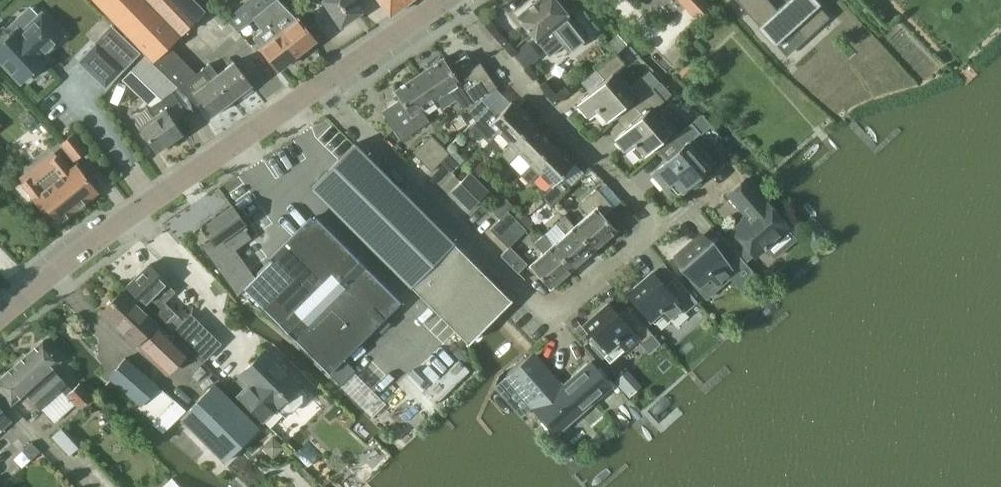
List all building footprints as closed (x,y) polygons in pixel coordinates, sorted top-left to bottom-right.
[(153,62),(154,61),(181,89),(188,82),(197,73),(170,45),(206,11),(195,0),(94,0),(153,62)] [(226,19),(238,30),(253,18),(263,10),(275,0),(246,0),(226,19)] [(297,54),(316,39),(297,16),(297,17),(280,0),(275,0),(263,10),(297,54)] [(340,26),(363,10),(356,0),(322,0),(340,26)] [(390,15),(410,0),(379,0),(390,15)] [(587,37),(570,17),(557,0),(537,0),(517,16),(540,42),(551,56),(566,44),(571,50),(587,37)] [(696,18),(711,4),(707,0),(679,0),(696,18)] [(759,20),(778,2),(776,0),(740,0),(759,20)] [(839,6),(815,30),(785,0),(784,0),(768,16),(814,63),(832,44),(841,53),(864,31),(839,6)] [(278,69),(297,54),(263,10),(253,18),(263,30),(254,37),(278,69)] [(19,81),(44,59),(40,55),(62,36),(42,14),(21,33),(17,29),(10,35),(3,26),(0,29),(0,60),(19,81)] [(111,23),(76,60),(105,88),(140,51),(111,23)] [(632,57),(625,49),(619,55),(617,52),(596,69),(605,79),(577,103),(590,118),(596,113),(604,123),(634,97),(614,73),(632,57)] [(419,74),(437,100),(451,90),(464,109),(467,107),(481,98),(497,86),(480,61),(476,64),(467,52),(449,64),(444,56),(419,74)] [(168,91),(167,89),(172,83),(145,57),(120,82),(148,107),(149,106),(154,114),(138,125),(157,151),(183,133),(174,119),(187,110),(179,99),(178,100),(171,90),(168,91)] [(210,63),(202,69),(210,80),(215,76),(233,99),(252,84),(234,61),(218,73),(210,63)] [(188,82),(181,89),(194,102),(199,98),(212,115),(233,99),(215,76),(210,80),(202,69),(197,73),(188,82)] [(401,139),(430,120),(423,109),(437,100),(419,74),(395,90),(400,98),(387,107),(389,110),(388,114),(385,116),(401,139)] [(644,156),(671,132),(653,111),(665,100),(653,87),(634,104),(642,114),(615,138),(627,153),(631,149),(639,158),(644,155),(644,156)] [(481,98),(467,107),(476,119),(489,106),(481,98)] [(510,145),(533,122),(511,101),(498,115),(489,106),(476,119),(471,124),(489,141),(498,132),(510,144),(510,145)] [(531,166),(553,143),(533,122),(510,145),(510,144),(500,153),(509,162),(518,153),(530,165),(531,166)] [(665,187),(671,182),(680,192),(682,190),(682,191),(709,167),(708,166),(714,161),(694,138),(701,132),(692,122),(672,139),(680,148),(652,173),(665,187)] [(74,161),(87,150),(73,133),(60,143),(74,161)] [(423,161),(441,143),(431,134),(413,152),(423,161)] [(411,285),(455,242),(355,142),(312,186),(411,285)] [(441,143),(423,161),(432,171),(450,152),(441,143)] [(561,177),(574,164),(553,143),(531,166),(530,165),(521,174),(530,183),(539,174),(551,186),(542,195),(552,204),(570,186),(561,177)] [(67,192),(79,207),(99,191),(77,163),(72,167),(60,152),(40,167),(63,195),(67,192)] [(59,223),(79,207),(67,192),(63,195),(40,167),(20,183),(32,197),(48,218),(52,215),(59,223)] [(452,190),(461,200),(479,181),(470,172),(452,190)] [(747,177),(727,195),(743,215),(740,217),(741,218),(729,229),(754,258),(790,227),(747,177)] [(479,181),(461,200),(470,209),(488,190),(479,181)] [(595,249),(617,229),(605,215),(614,207),(597,187),(578,204),(587,214),(574,224),(574,225),(595,249)] [(503,194),(489,208),(500,218),(508,210),(513,205),(503,194)] [(245,230),(242,226),(245,223),(231,204),(202,225),(211,238),(201,245),(237,295),(245,288),(330,372),(376,326),(382,332),(391,322),(385,317),(401,301),(316,216),(256,276),(236,249),(252,237),(247,230),(245,230)] [(499,238),(517,219),(508,210),(500,218),(490,228),(499,238)] [(573,268),(595,249),(574,225),(574,224),(566,215),(556,223),(565,233),(553,243),(552,244),(573,268)] [(517,219),(499,238),(508,247),(526,229),(517,219)] [(551,288),(573,268),(552,244),(553,243),(544,234),(534,242),(543,252),(529,264),(551,288)] [(702,235),(677,256),(700,282),(702,285),(713,276),(718,283),(731,271),(734,274),(747,263),(735,248),(734,248),(733,246),(726,238),(723,235),(711,245),(702,235)] [(455,242),(411,285),(469,342),(512,299),(455,242)] [(168,326),(179,315),(165,301),(176,291),(168,282),(169,281),(150,263),(127,286),(168,326)] [(666,287),(652,271),(628,292),(651,319),(651,318),(653,321),(663,313),(669,319),(683,307),(686,311),(698,301),(678,277),(666,287)] [(141,349),(161,368),(167,374),(188,352),(162,327),(123,290),(102,313),(141,350),(141,349)] [(584,323),(593,334),(589,338),(610,362),(611,361),(611,360),(624,349),(625,351),(639,339),(642,343),(653,333),(629,306),(619,313),(609,301),(584,323)] [(191,312),(172,330),(203,361),(221,342),(191,312)] [(437,394),(477,358),(458,338),(428,365),(418,354),(409,363),(437,394)] [(43,339),(8,371),(26,392),(41,410),(54,424),(75,404),(79,408),(93,394),(80,381),(72,389),(53,368),(62,360),(43,339)] [(292,409),(302,399),(302,390),(296,385),(299,382),(265,349),(241,373),(251,383),(240,394),(264,418),(278,403),(282,408),(292,409)] [(535,355),(499,386),(507,396),(518,387),(558,432),(610,387),(588,362),(561,386),(535,355)] [(154,422),(173,399),(158,386),(159,386),(126,357),(108,377),(141,405),(138,408),(154,422)] [(0,378),(0,391),(12,405),(26,392),(8,371),(0,378)] [(225,461),(245,441),(259,427),(215,383),(181,417),(225,461)] [(2,410),(0,407),(0,432),(12,420),(2,410)] [(172,477),(161,486),(182,486),(172,477)]
